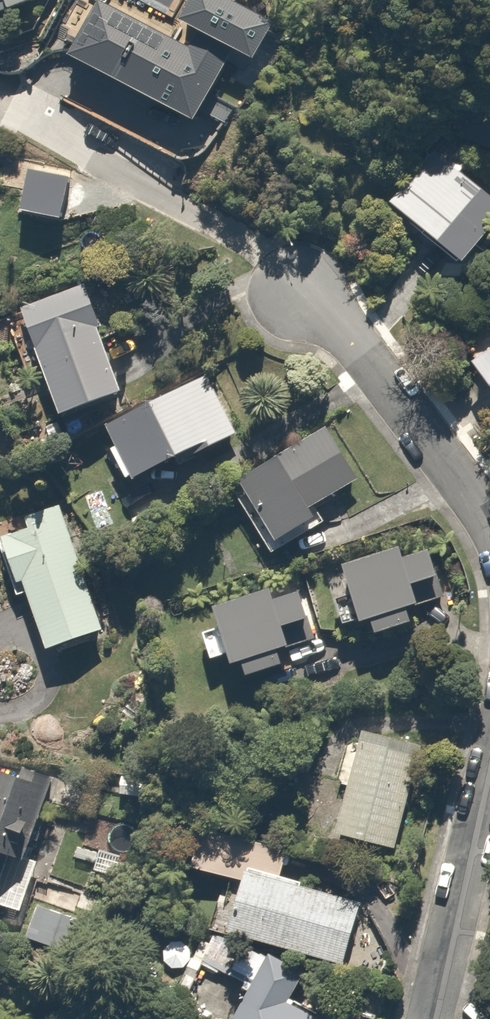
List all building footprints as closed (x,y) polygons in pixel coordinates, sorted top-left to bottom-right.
[(33,11),(35,15),(62,3),(60,0),(0,0),(0,25),(33,11)] [(409,165),(374,217),(451,282),(487,225),(409,165)] [(82,278),(18,303),(57,407),(122,383),(82,278)] [(452,380),(489,428),(489,351),(452,380)] [(108,421),(130,467),(174,445),(181,459),(235,432),(206,373),(108,421)] [(269,548),(314,524),(305,507),(354,480),(323,422),(229,474),(269,548)] [(45,640),(100,623),(61,497),(0,516),(0,541),(16,592),(28,588),(45,640)] [(368,605),(374,624),(408,614),(402,595),(416,591),(411,572),(435,564),(427,540),(400,549),(396,538),(343,554),(359,608),(368,605)] [(210,650),(227,645),(230,654),(241,650),(246,667),(284,655),(281,645),(317,634),(297,569),(212,594),(219,618),(202,624),(210,650)] [(335,774),(345,777),(333,823),(392,839),(420,738),(360,722),(355,740),(345,737),(335,774)] [(42,861),(19,852),(49,773),(9,758),(0,782),(0,901),(24,910),(42,861)] [(245,860),(225,921),(342,959),(362,898),(245,860)] [(244,980),(223,1018),(339,1018),(341,1016),(293,989),(305,968),(263,945),(255,959),(238,950),(227,970),(244,980)]
